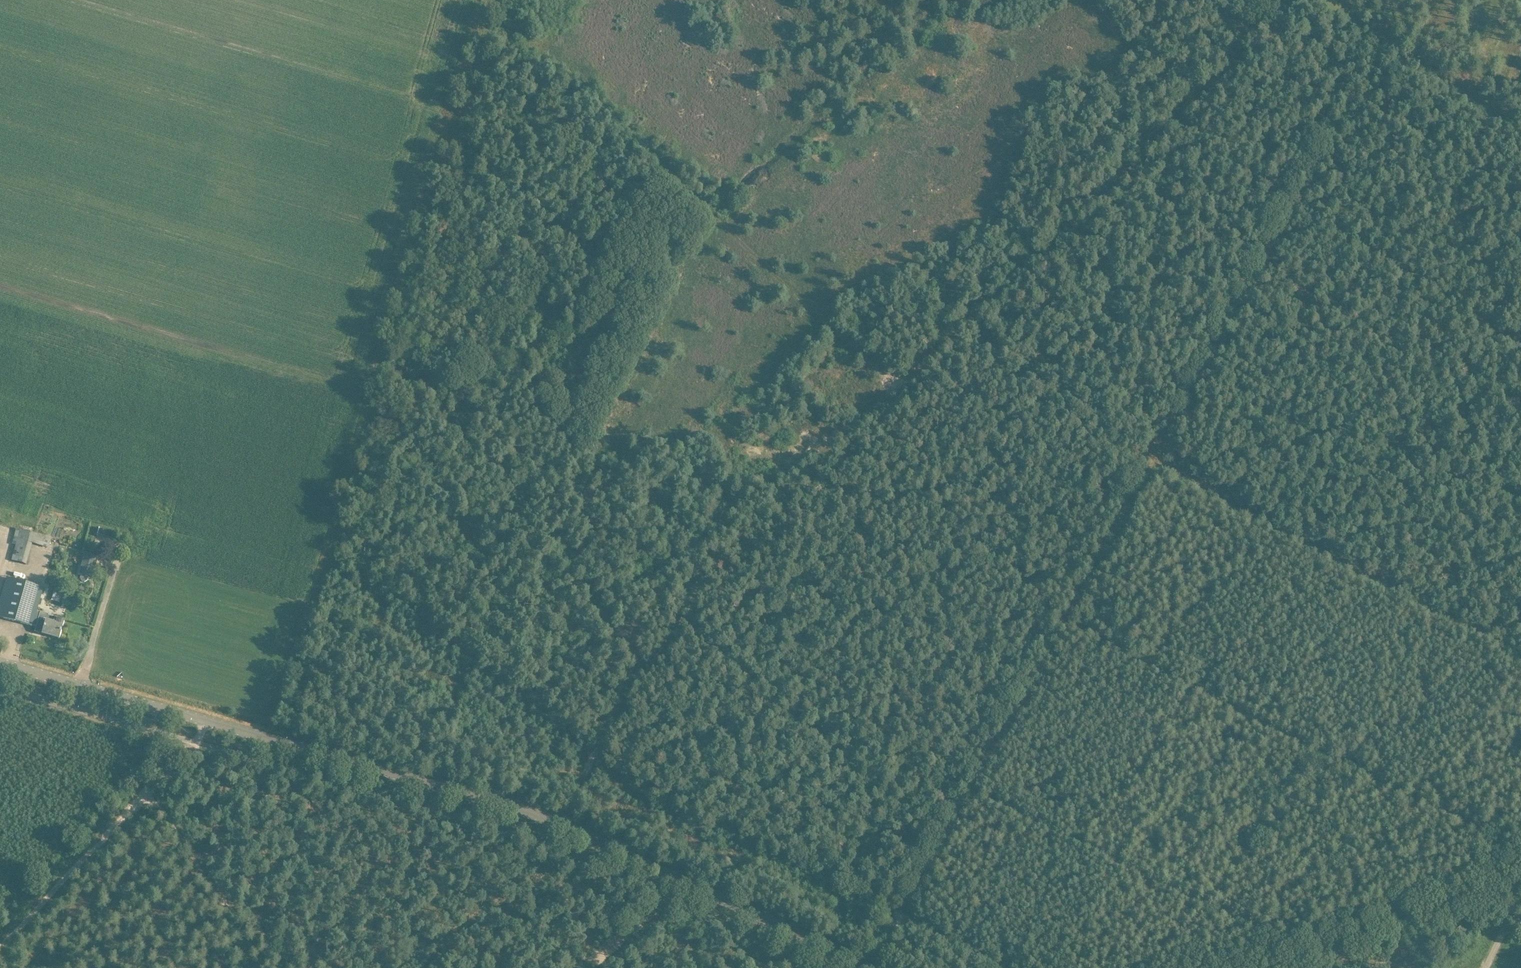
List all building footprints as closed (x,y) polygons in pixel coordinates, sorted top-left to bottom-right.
[(59,540),(16,528),(9,557),(11,558),(11,561),(26,564),(32,544),(43,547),(44,545),(49,547),(50,545),(57,547),(59,540)] [(100,534),(100,535),(114,539),(116,532),(110,530),(102,528),(101,532),(100,534)] [(80,579),(88,582),(89,578),(92,579),(94,572),(97,573),(100,562),(97,561),(98,557),(85,553),(79,575),(81,576),(80,579)] [(33,626),(36,612),(43,588),(7,578),(0,604),(0,617),(33,626)] [(87,608),(85,616),(80,614),(79,619),(90,622),(92,609),(87,608)] [(54,622),(48,620),(49,615),(36,612),(33,626),(44,629),(42,633),(59,638),(64,621),(55,618),(54,622)]
